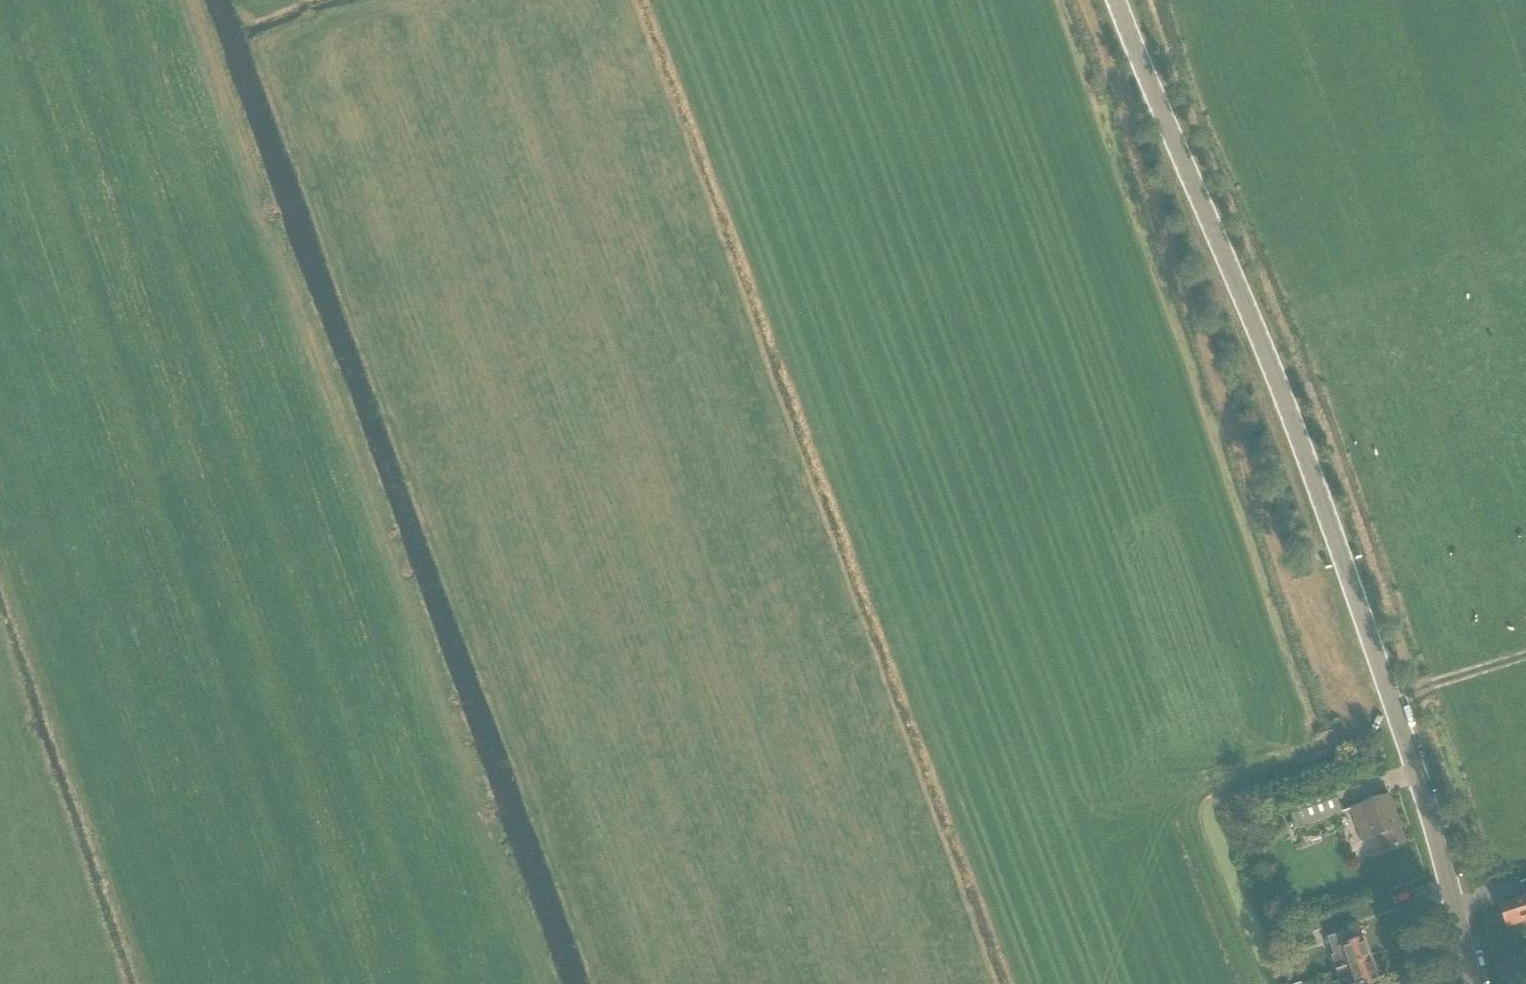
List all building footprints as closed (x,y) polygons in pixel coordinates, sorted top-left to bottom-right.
[(1296,828),(1342,813),(1333,785),(1286,801),(1296,828)] [(1405,843),(1400,828),(1401,828),(1390,795),(1351,808),(1363,841),(1379,836),(1384,851),(1405,843)] [(1521,882),(1525,896),(1500,905),(1507,926),(1525,920),(1525,880),(1521,882)] [(1332,956),(1337,970),(1371,958),(1364,938),(1362,938),(1363,939),(1353,942),(1349,931),(1329,938),(1335,955),(1332,956)] [(1378,977),(1371,958),(1337,970),(1342,983),(1359,983),(1378,977)]
